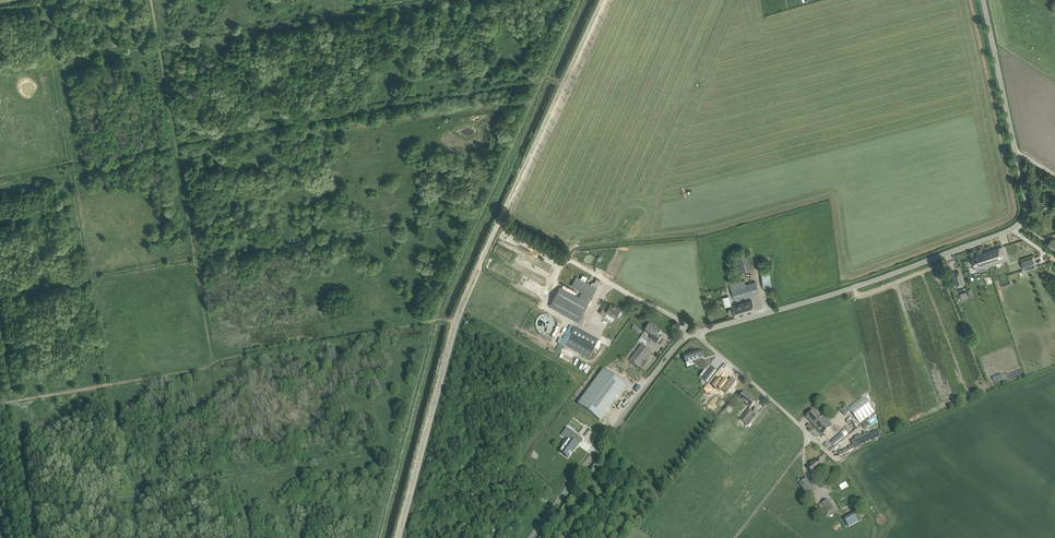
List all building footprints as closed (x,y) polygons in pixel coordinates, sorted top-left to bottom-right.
[(1003,247),(984,253),(986,258),(987,258),(989,266),(993,265),(993,264),(1003,261),(1003,262),(1003,261),(1001,255),(1005,254),(1003,247)] [(745,252),(733,256),(738,273),(750,269),(745,252)] [(984,253),(971,257),(974,266),(978,265),(979,269),(986,266),(986,267),(989,266),(987,258),(986,258),(984,253)] [(1033,258),(1021,261),(1024,271),(1036,267),(1033,258)] [(597,288),(563,269),(557,280),(571,287),(572,286),(582,292),(579,297),(560,286),(549,306),(578,322),(597,288)] [(762,277),(764,288),(771,287),(770,276),(762,277)] [(961,278),(955,280),(957,286),(963,284),(961,278)] [(744,280),(730,285),(734,300),(759,292),(756,281),(745,284),(744,280)] [(729,296),(722,298),(725,307),(731,306),(729,296)] [(734,315),(735,317),(755,311),(752,301),(732,307),(732,309),(730,309),(729,310),(728,311),(729,312),(729,314),(730,315),(731,316),(732,316),(734,315)] [(615,317),(617,314),(620,310),(611,304),(607,309),(603,307),(599,313),(605,317),(608,312),(615,317)] [(538,315),(538,332),(555,332),(555,315),(538,315)] [(653,340),(657,343),(662,337),(659,335),(661,332),(651,324),(645,331),(654,338),(653,340)] [(575,328),(565,345),(589,358),(599,341),(575,328)] [(629,361),(638,367),(650,352),(641,345),(629,361)] [(701,350),(683,356),(686,364),(692,362),(697,360),(702,364),(700,366),(708,372),(706,370),(710,365),(705,361),(703,360),(703,358),(704,358),(701,350)] [(710,365),(706,370),(712,375),(716,370),(710,365)] [(578,404),(600,421),(626,386),(604,369),(578,404)] [(708,372),(702,379),(706,382),(712,375),(708,372)] [(721,374),(711,386),(715,390),(716,389),(720,392),(718,395),(722,398),(735,381),(731,378),(727,382),(723,379),(725,377),(721,374)] [(750,407),(751,406),(755,401),(748,397),(749,396),(744,392),(739,399),(750,407)] [(848,408),(851,412),(860,423),(874,412),(863,397),(848,408)] [(851,412),(848,408),(847,406),(841,411),(845,416),(851,412)] [(748,410),(742,418),(741,420),(745,423),(753,413),(748,410)] [(806,417),(815,426),(822,419),(825,417),(822,414),(819,417),(817,415),(818,415),(817,414),(815,417),(811,413),(811,412),(806,417)] [(828,425),(822,419),(815,426),(816,426),(820,431),(823,434),(830,427),(828,425)] [(871,430),(872,437),(880,435),(879,428),(871,430)] [(559,452),(567,458),(577,445),(573,441),(577,435),(571,431),(567,437),(569,439),(559,452)] [(831,442),(834,445),(848,434),(845,431),(831,442)] [(861,444),(872,439),(871,437),(869,432),(855,439),(851,441),(853,445),(848,447),(849,448),(850,451),(858,447),(862,446),(861,444)] [(817,459),(808,466),(807,466),(812,473),(822,466),(817,459)] [(806,478),(805,479),(799,483),(808,496),(815,491),(806,478)] [(834,510),(828,500),(821,503),(827,514),(834,510)] [(854,514),(844,519),(849,527),(858,522),(854,514)]
